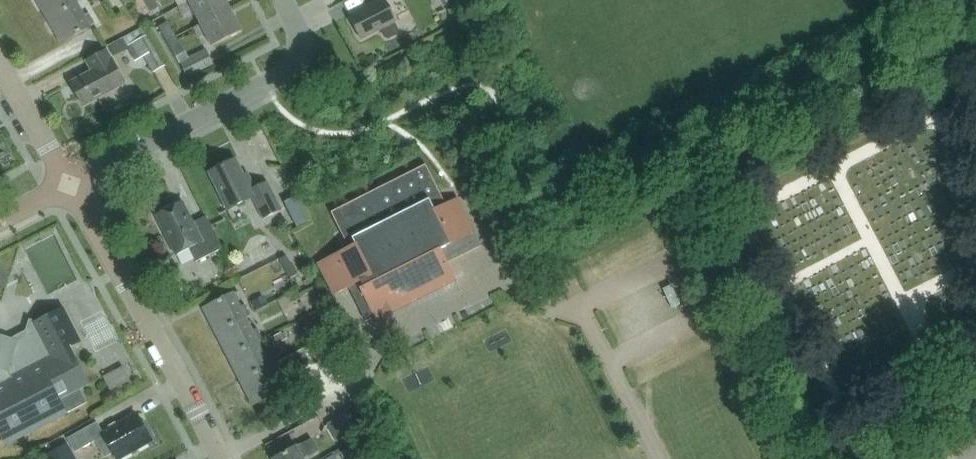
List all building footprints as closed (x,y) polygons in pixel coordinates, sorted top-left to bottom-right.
[(49,21),(78,3),(83,0),(37,0),(49,21)] [(155,0),(144,0),(151,13),(160,8),(155,0)] [(226,0),(193,0),(190,2),(201,24),(231,9),(226,0)] [(350,15),(362,39),(382,29),(386,37),(389,39),(397,34),(399,31),(394,23),(397,22),(386,0),(373,0),(374,3),(350,15)] [(85,15),(78,3),(49,21),(62,43),(92,26),(96,23),(90,13),(85,15)] [(213,47),(242,32),(231,9),(201,24),(193,28),(198,38),(206,34),(213,47)] [(176,37),(168,22),(159,27),(167,41),(176,37)] [(165,63),(149,35),(128,47),(136,61),(145,56),(153,70),(165,63)] [(185,52),(176,37),(167,41),(176,57),(185,52)] [(180,62),(188,78),(214,65),(206,49),(180,62)] [(107,50),(87,61),(92,71),(71,83),(84,106),(126,83),(107,50)] [(248,182),(236,159),(209,172),(228,210),(253,198),(263,219),(281,210),(268,182),(255,188),(251,180),(248,182)] [(367,321),(379,315),(381,318),(390,313),(389,310),(411,299),(413,301),(441,287),(440,284),(454,277),(447,263),(482,245),(458,199),(446,205),(426,164),(332,212),(350,248),(319,264),(335,294),(350,287),(367,321)] [(307,194),(295,198),(304,223),(316,219),(307,194)] [(197,262),(223,248),(207,216),(194,223),(183,202),(156,215),(176,255),(190,248),(197,262)] [(247,317),(251,315),(246,304),(241,307),(234,293),(204,309),(216,333),(247,317)] [(6,445),(87,403),(87,402),(86,402),(79,389),(89,384),(70,348),(81,342),(64,309),(36,323),(30,321),(25,337),(18,341),(0,335),(0,434),(6,445)] [(216,333),(228,357),(259,341),(263,339),(258,328),(253,331),(247,317),(216,333)] [(276,363),(271,353),(266,356),(259,341),(228,357),(241,381),(271,365),(276,363)] [(344,372),(332,349),(322,354),(335,377),(344,372)] [(278,378),(271,365),(241,381),(253,405),(283,389),(288,387),(282,376),(278,378)] [(103,377),(112,395),(132,384),(123,367),(103,377)] [(352,443),(366,435),(352,409),(338,417),(352,443)] [(118,458),(121,458),(152,442),(136,414),(103,433),(97,423),(67,439),(75,453),(96,441),(105,458),(114,453),(118,458)] [(320,451),(313,438),(297,447),(274,458),(305,458),(320,451)] [(346,458),(370,458),(359,439),(341,449),(346,458)] [(67,443),(42,457),(43,458),(76,458),(67,443)]
